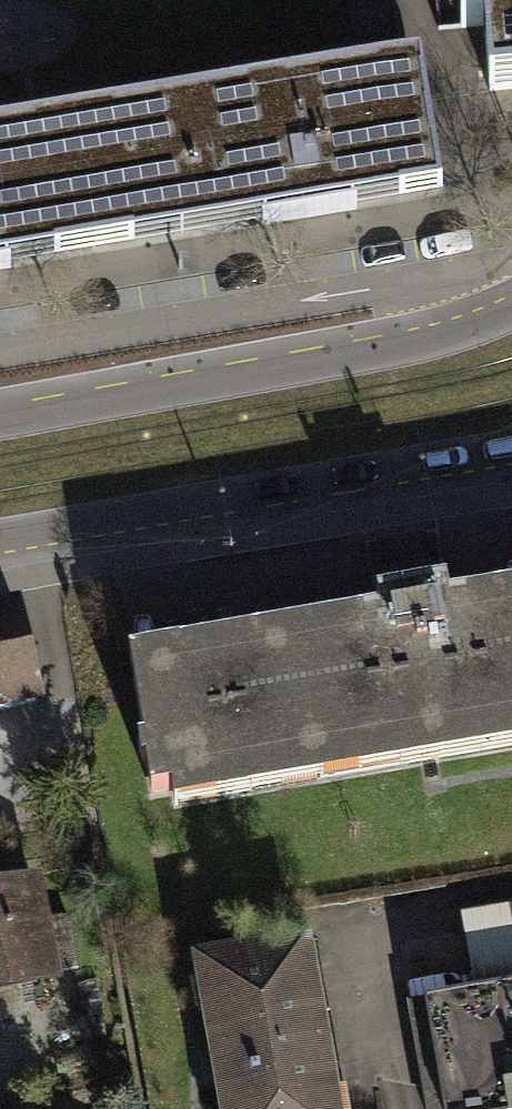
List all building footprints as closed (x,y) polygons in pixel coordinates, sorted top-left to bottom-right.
[(470,99),(511,95),(511,0),(460,0),(470,99)] [(308,217),(442,194),(419,63),(0,133),(0,269),(308,217)] [(139,670),(165,815),(511,753),(511,603),(139,670)] [(37,716),(15,613),(0,616),(0,723),(37,716)] [(66,987),(42,880),(0,889),(0,1002),(66,987)] [(477,1002),(412,1014),(430,1108),(511,1108),(511,915),(464,923),(477,1002)] [(220,1054),(200,1056),(204,1074),(206,1089),(225,1086),(229,1108),(346,1108),(320,948),(206,966),(220,1054)]
